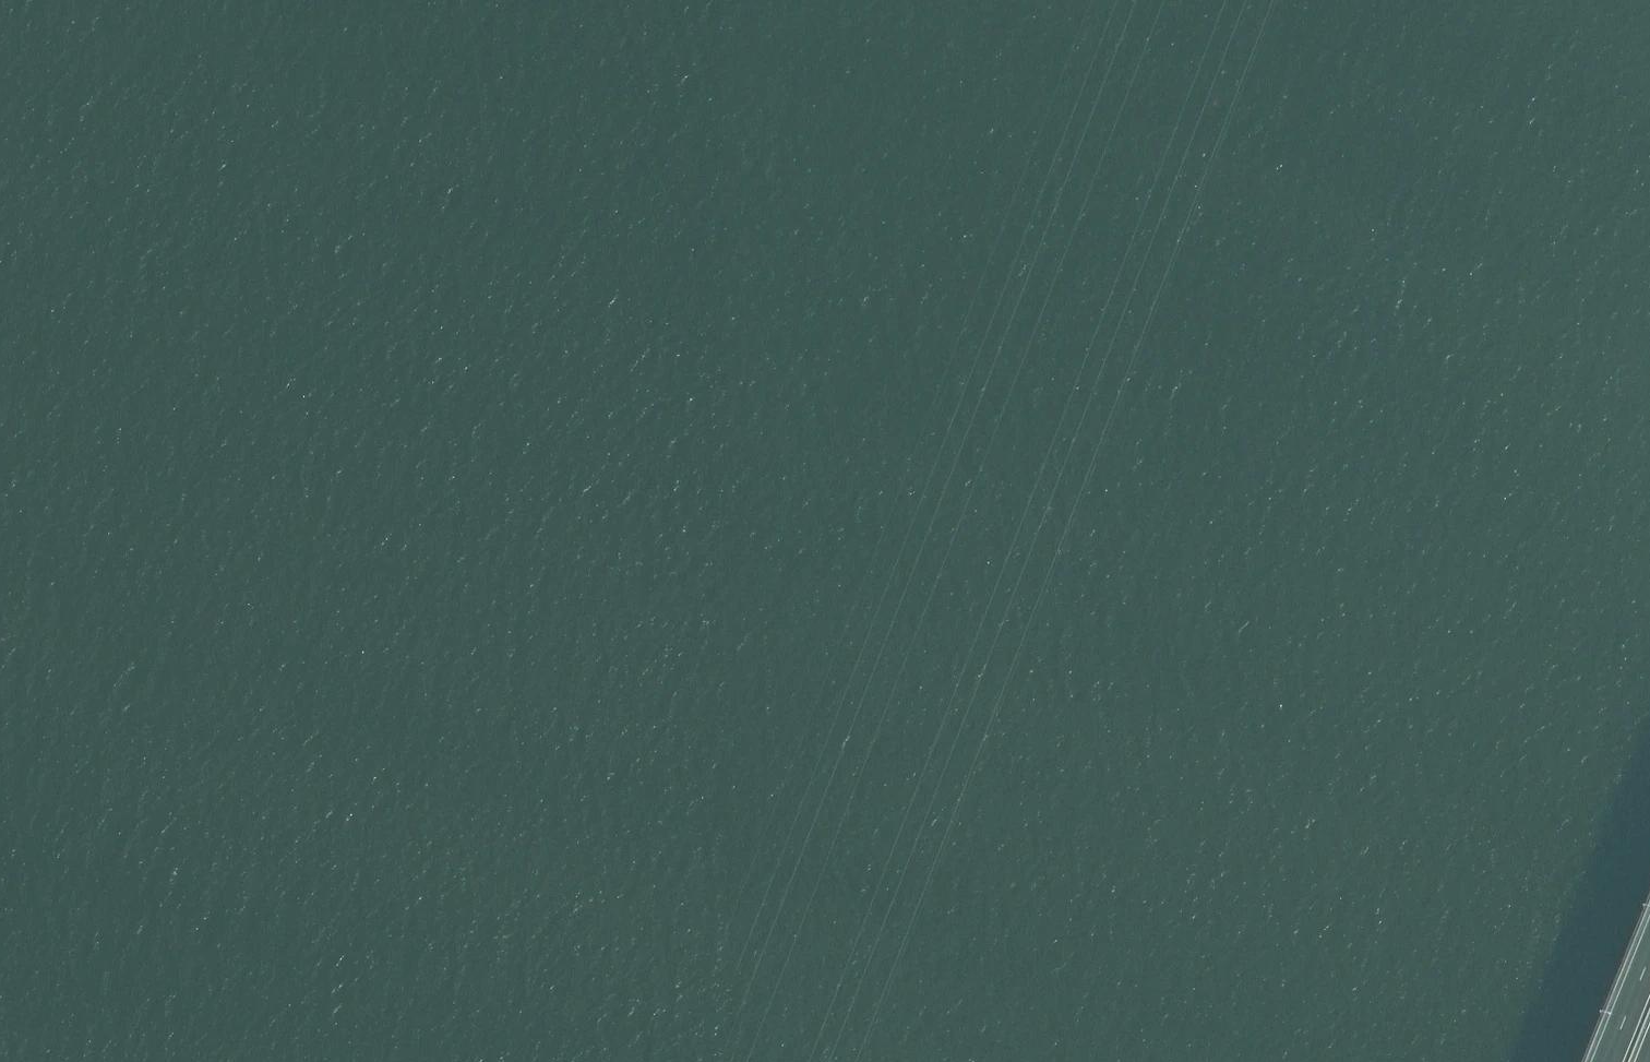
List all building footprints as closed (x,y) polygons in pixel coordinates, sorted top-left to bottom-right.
[(1646,920),(1649,921),(1649,905),(1644,902),(1641,902),(1639,903),(1637,904),(1635,906),(1634,909),(1634,911),(1635,914),(1637,916),(1639,917),(1646,920)]
